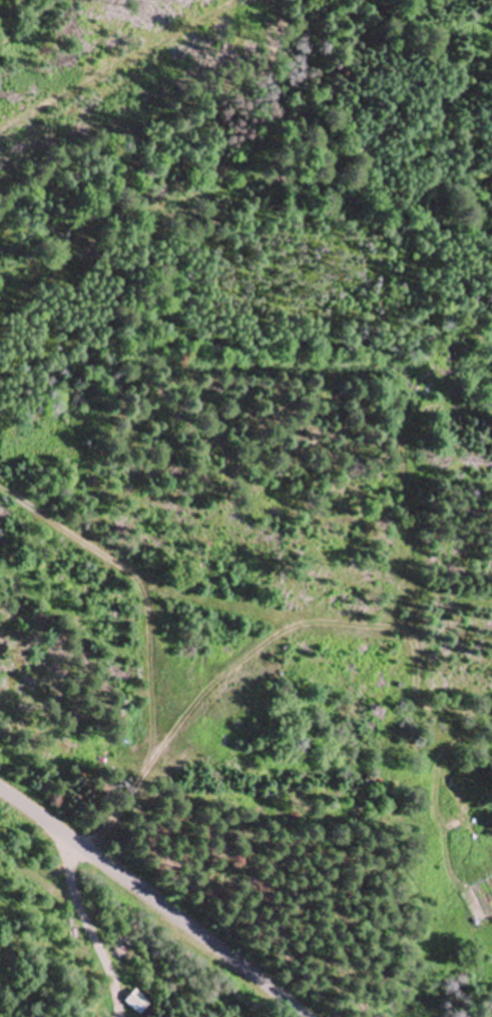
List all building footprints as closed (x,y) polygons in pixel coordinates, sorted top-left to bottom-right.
[(141,1016),(151,1005),(135,991),(126,1003),(141,1016)]
